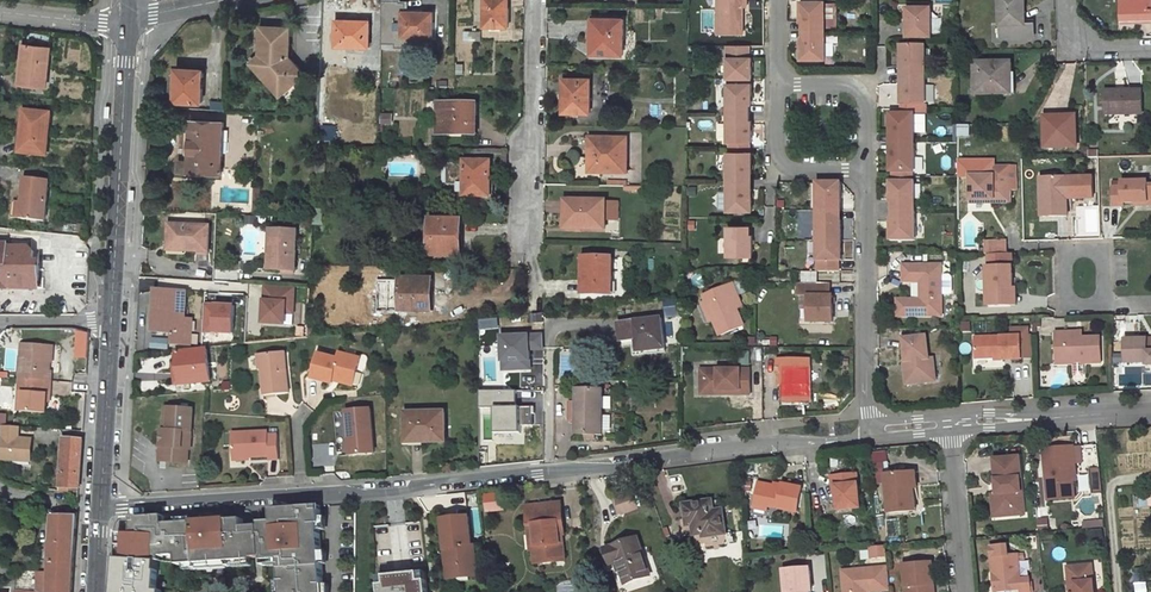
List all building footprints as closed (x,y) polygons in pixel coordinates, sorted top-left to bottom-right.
[(485,26),(510,26),(511,7),(507,7),(507,0),(486,0),(485,26)] [(718,34),(743,34),(743,7),(743,0),(718,0),(718,34)] [(1000,36),(1034,35),(1034,21),(1025,21),(1024,0),(1000,0),(1000,36)] [(1122,22),(1150,21),(1150,0),(1121,0),(1122,22)] [(826,1),(802,1),(802,22),(804,22),(804,30),(826,30),(826,1)] [(929,10),(905,10),(905,39),(929,39),(929,10)] [(434,35),(434,13),(424,13),(424,11),(404,11),(404,35),(434,35)] [(624,54),(625,18),(594,18),(593,54),(624,54)] [(360,19),(338,19),(338,45),(370,46),(370,21),(360,21),(360,19)] [(291,57),(292,26),(263,25),(261,54),(252,62),(268,79),(275,73),(288,89),(306,73),(291,57)] [(802,39),(802,60),(826,60),(826,30),(804,30),(804,39),(802,39)] [(22,59),(20,84),(46,86),(50,46),(29,44),(28,60),(22,59)] [(28,60),(29,44),(22,44),(21,59),(22,59),(28,60)] [(750,46),(728,46),(728,79),(730,79),(751,79),(753,79),(752,58),(750,58),(750,46)] [(926,46),(902,46),(902,67),(904,67),(904,75),(926,75),(926,46)] [(1012,74),(1012,62),(977,63),(977,94),(1009,93),(1009,74),(1012,74)] [(175,101),(202,102),(203,88),(199,87),(200,75),(204,75),(204,68),(179,68),(179,72),(173,71),(171,96),(176,96),(175,101)] [(926,75),(904,75),(904,84),(902,84),(902,105),(903,105),(903,109),(915,109),(915,105),(926,105),(926,75)] [(227,76),(213,76),(212,109),(225,109),(227,76)] [(591,111),(591,78),(567,77),(567,88),(565,88),(565,111),(591,111)] [(751,79),(730,79),(730,84),(728,84),(728,113),(750,113),(750,104),(753,104),(753,84),(751,84),(751,79)] [(1142,112),(1142,90),(1107,91),(1107,114),(1142,112)] [(477,134),(477,103),(446,102),(446,117),(439,117),(439,133),(477,134)] [(915,109),(903,109),(903,114),(891,114),(891,135),(893,135),(893,143),(916,143),(915,109)] [(23,130),(20,152),(47,155),(51,113),(24,111),(22,130),(23,130)] [(751,122),(750,113),(728,113),(729,142),(730,142),(730,148),(751,148),(751,142),(753,142),(753,122),(751,122)] [(1046,146),(1077,145),(1076,114),(1045,115),(1046,146)] [(222,173),(225,121),(192,120),(191,161),(181,161),(180,171),(222,173)] [(960,146),(970,146),(969,124),(960,124),(960,146)] [(629,172),(630,138),(592,137),(592,156),(600,156),(599,172),(629,172)] [(916,143),(893,143),(893,152),(891,152),(891,173),(893,173),(892,177),(914,177),(914,172),(916,172),(916,143)] [(729,153),(729,182),(751,182),(751,173),(753,173),(753,153),(751,153),(751,148),(730,148),(730,153),(729,153)] [(327,174),(327,158),(318,158),(318,174),(327,174)] [(492,195),(492,160),(449,160),(449,183),(459,183),(459,195),(492,195)] [(1018,190),(1018,166),(996,166),(996,175),(996,182),(1012,182),(1012,189),(1018,190)] [(996,175),(972,174),(972,198),(995,198),(995,201),(1012,201),(1012,189),(1012,182),(996,182),(996,175)] [(13,201),(12,217),(46,221),(50,180),(25,177),(22,202),(13,201)] [(914,177),(892,177),(892,182),(891,182),(892,203),(894,203),(894,211),(916,211),(915,182),(914,182),(914,177)] [(1068,178),(1068,199),(1094,198),(1093,177),(1068,178)] [(1068,178),(1041,178),(1042,217),(1069,216),(1068,199),(1068,178)] [(1124,203),(1135,203),(1148,202),(1148,205),(1150,205),(1150,185),(1148,185),(1148,181),(1123,181),(1123,187),(1113,187),(1114,206),(1124,206),(1124,203)] [(729,211),(753,211),(753,191),(751,191),(751,182),(729,182),(729,211)] [(843,183),(818,183),(818,211),(840,211),(840,202),(842,202),(843,183)] [(607,228),(607,200),(570,199),(570,217),(567,217),(567,228),(607,228)] [(324,224),(324,208),(314,208),(313,224),(324,224)] [(840,211),(818,211),(818,241),(842,241),(842,222),(840,222),(840,211)] [(916,211),(894,211),(894,220),(892,220),(892,240),(916,240),(916,211)] [(460,255),(461,220),(431,219),(431,255),(460,255)] [(210,251),(211,225),(170,223),(169,249),(210,251)] [(751,227),(729,227),(729,256),(753,256),(753,236),(751,236),(751,227)] [(296,270),(298,229),(272,228),(270,268),(296,270)] [(842,241),(818,241),(818,272),(840,272),(840,261),(842,261),(842,241)] [(986,242),(986,254),(1008,254),(1008,242),(986,242)] [(9,247),(9,244),(0,244),(0,288),(9,288),(9,247)] [(9,247),(9,288),(39,289),(39,266),(35,266),(34,252),(29,247),(9,247)] [(613,294),(614,257),(584,256),(583,293),(613,294)] [(898,316),(942,316),(942,295),(950,295),(953,292),(953,278),(950,275),(942,275),(942,265),(904,265),(904,282),(921,282),(921,300),(898,300),(898,316)] [(1014,268),(989,268),(990,308),(1012,307),(1012,291),(1015,291),(1014,268)] [(323,288),(334,289),(335,277),(323,277),(323,288)] [(432,309),(432,278),(399,278),(399,309),(432,309)] [(294,301),(295,286),(265,284),(263,321),(285,323),(286,311),(287,301),(294,301)] [(828,284),(797,284),(797,297),(810,297),(810,322),(834,322),(834,296),(828,296),(828,284)] [(740,294),(737,285),(707,295),(721,336),(745,327),(739,310),(734,296),(740,294)] [(173,331),(172,342),(192,344),(193,319),(186,319),(188,294),(172,293),(172,289),(158,289),(157,300),(155,300),(154,316),(159,316),(158,330),(173,331)] [(740,294),(734,296),(739,310),(745,309),(740,294)] [(665,301),(666,312),(681,311),(680,299),(665,301)] [(293,312),(294,301),(287,301),(286,311),(293,312)] [(240,333),(240,303),(206,303),(205,333),(240,333)] [(666,347),(663,317),(621,322),(623,339),(637,338),(639,350),(666,347)] [(1014,337),(976,338),(977,358),(1003,357),(1003,360),(1023,359),(1022,347),(1030,347),(1029,329),(1013,329),(1014,337)] [(89,358),(91,332),(79,331),(77,357),(89,358)] [(1067,338),(1067,332),(1057,333),(1057,364),(1102,363),(1101,337),(1083,338),(1067,338)] [(503,371),(536,371),(536,351),(546,351),(546,334),(503,333),(503,371)] [(931,382),(926,336),(903,339),(906,362),(908,362),(908,369),(905,369),(906,384),(931,382)] [(1148,339),(1125,340),(1126,363),(1148,362),(1148,365),(1150,365),(1150,346),(1148,346),(1148,339)] [(22,344),(20,378),(48,380),(52,381),(53,372),(49,372),(51,346),(22,344)] [(175,383),(211,379),(208,347),(177,350),(178,367),(174,367),(175,383)] [(262,351),(264,393),(290,392),(287,350),(262,351)] [(340,357),(321,352),(314,377),(334,383),(336,375),(351,380),(354,369),(359,370),(362,358),(341,352),(340,357)] [(811,402),(811,359),(779,359),(779,370),(785,370),(785,384),(785,403),(811,402)] [(1073,365),(1074,375),(1085,373),(1084,364),(1073,365)] [(670,367),(655,367),(655,377),(670,378),(670,367)] [(703,393),(730,393),(730,390),(707,390),(707,369),(703,369),(703,393)] [(752,369),(707,369),(707,390),(730,390),(730,393),(752,393),(752,369)] [(23,393),(22,412),(46,413),(47,395),(51,396),(52,381),(48,380),(20,378),(19,393),(23,393)] [(606,389),(580,388),(579,433),(605,433),(606,389)] [(494,433),(525,433),(525,406),(520,406),(520,390),(483,390),(483,418),(494,418),(494,433)] [(161,427),(159,444),(166,445),(164,458),(186,460),(187,447),(189,447),(193,407),(170,405),(167,427),(161,427)] [(354,430),(354,455),(375,454),(375,411),(351,411),(351,430),(354,430)] [(448,440),(447,411),(407,411),(408,437),(426,437),(426,440),(448,440)] [(22,436),(22,426),(2,426),(1,462),(34,462),(35,437),(22,436)] [(229,457),(265,455),(266,459),(276,458),(274,433),(264,434),(263,430),(228,432),(229,457)] [(83,439),(63,437),(60,490),(80,491),(83,439)] [(1074,446),(1044,448),(1048,499),(1075,497),(1073,481),(1072,463),(1076,463),(1083,463),(1084,469),(1100,467),(1098,444),(1082,445),(1082,449),(1074,450),(1074,446)] [(1025,505),(1021,456),(995,458),(997,480),(1000,480),(1002,493),(998,493),(1000,516),(1014,515),(1014,507),(1015,506),(1025,505)] [(1103,493),(1102,471),(1080,472),(1081,494),(1103,493)] [(861,506),(857,472),(831,475),(832,485),(835,485),(838,509),(861,506)] [(916,472),(909,473),(911,489),(914,488),(918,488),(916,472)] [(911,489),(909,473),(886,475),(890,513),(916,511),(914,488),(911,489)] [(768,505),(797,510),(802,486),(782,482),(781,486),(774,484),(758,482),(755,502),(768,505)] [(637,507),(632,493),(619,498),(623,512),(637,507)] [(727,531),(724,508),(715,509),(713,499),(686,502),(688,517),(694,516),(696,531),(704,530),(705,533),(727,531)] [(565,533),(561,502),(527,506),(528,524),(534,523),(536,547),(533,547),(535,562),(555,560),(555,556),(565,555),(563,541),(560,541),(559,534),(565,533)] [(1014,507),(1014,515),(1025,514),(1025,505),(1015,506),(1014,507)] [(133,537),(119,536),(118,562),(162,563),(162,559),(178,557),(179,566),(252,561),(252,559),(263,558),(263,561),(285,559),(285,568),(283,568),(283,572),(269,586),(276,591),(325,591),(320,524),(322,524),(320,506),(280,509),(281,517),(272,518),(273,522),(260,523),(260,527),(244,528),(243,520),(165,526),(164,518),(134,521),(133,537)] [(492,511),(493,526),(507,526),(507,511),(492,511)] [(50,572),(40,572),(39,591),(73,591),(78,515),(53,514),(50,547),(50,572)] [(448,549),(450,578),(474,576),(472,546),(470,546),(468,517),(442,519),(444,549),(448,549)] [(534,523),(528,524),(530,548),(533,547),(536,547),(534,523)] [(627,584),(650,577),(638,538),(606,548),(611,564),(620,562),(627,584)] [(992,556),(995,590),(1021,588),(1021,591),(1031,591),(1030,577),(1021,578),(1018,554),(1008,555),(1007,544),(990,545),(992,556)] [(889,561),(888,547),(863,548),(863,562),(889,561)] [(932,560),(904,563),(906,586),(911,585),(912,591),(935,591),(932,560)] [(163,564),(129,563),(127,591),(163,591),(163,564)] [(1093,563),(1068,565),(1071,591),(1077,591),(1074,570),(1093,569),(1093,563)] [(843,569),(845,591),(869,591),(868,590),(891,588),(889,565),(843,569)] [(810,566),(784,568),(786,591),(787,591),(806,591),(806,590),(809,590),(812,590),(810,566)] [(1093,569),(1074,570),(1077,591),(1095,591),(1093,569)] [(428,579),(421,580),(420,572),(386,575),(387,583),(380,584),(381,591),(429,591),(428,579)]
